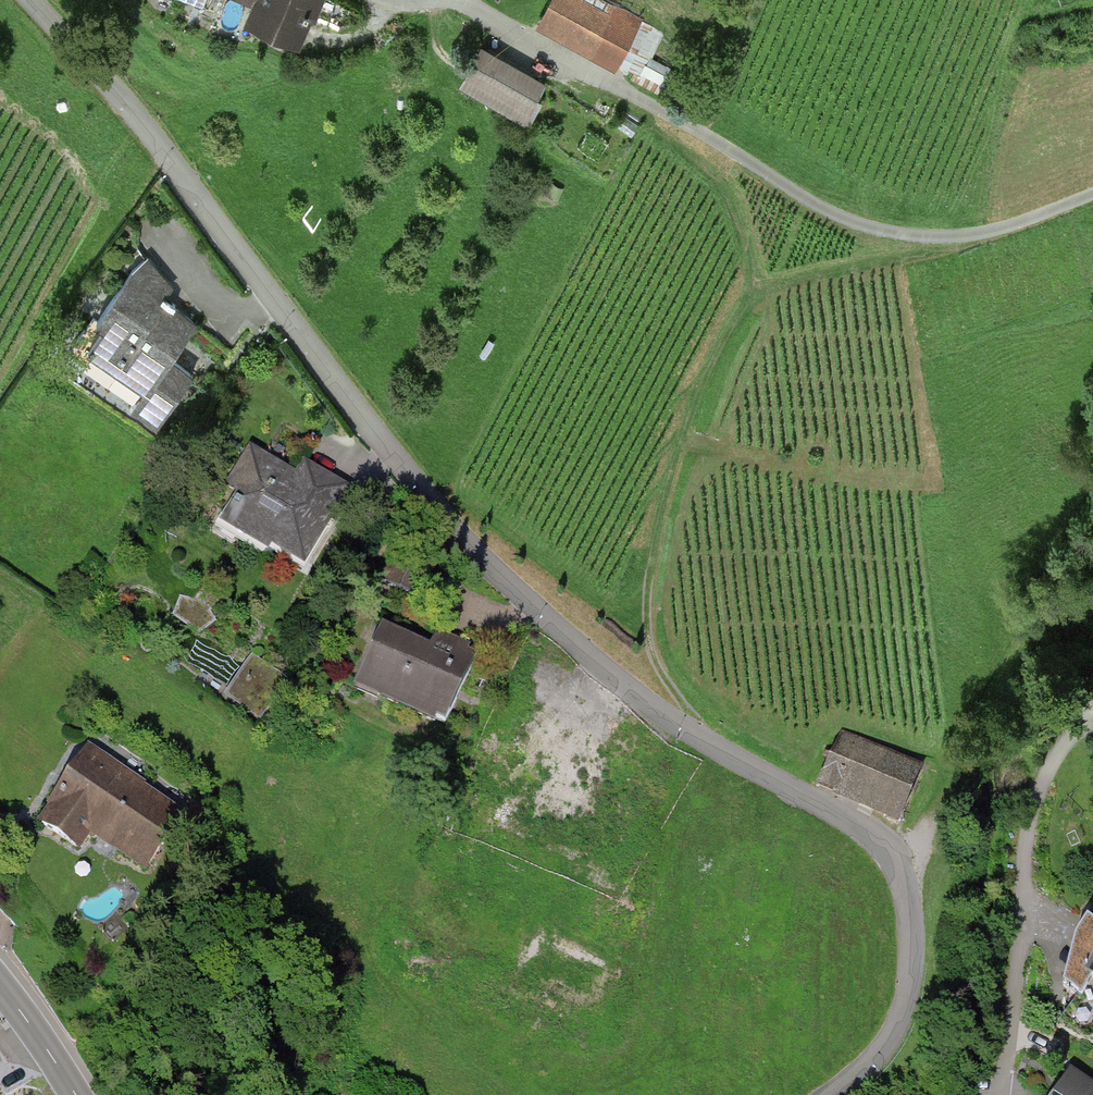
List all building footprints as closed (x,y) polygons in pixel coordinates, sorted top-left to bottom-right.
[(325,0),(252,0),(253,1),(245,19),(300,43),(312,17),(317,19),(325,0)] [(616,69),(642,20),(612,3),(609,9),(591,0),(548,0),(534,26),(616,69)] [(525,118),(546,80),(481,44),(460,82),(525,118)] [(172,357),(197,321),(160,297),(170,282),(148,255),(133,268),(95,321),(101,326),(87,349),(143,389),(131,407),(157,425),(194,372),(172,357)] [(296,471),(250,444),(225,487),(236,493),(218,523),(269,554),(272,548),(306,567),(353,488),(303,459),(296,471)] [(434,569),(392,552),(380,581),(422,598),(434,569)] [(206,630),(216,606),(185,593),(175,617),(206,630)] [(353,687),(434,723),(436,719),(446,724),(478,653),(469,649),(471,644),(437,629),(431,643),(382,622),(353,687)] [(289,680),(252,654),(223,696),(260,722),(289,680)] [(814,786),(899,823),(924,767),(839,729),(814,786)] [(146,870),(182,815),(83,750),(35,821),(79,850),(91,833),(146,870)] [(1092,980),(1092,922),(1087,918),(1076,938),(1063,986),(1082,998),(1092,980)] [(1072,1069),(1056,1094),(1092,1094),(1092,1082),(1072,1069)]
